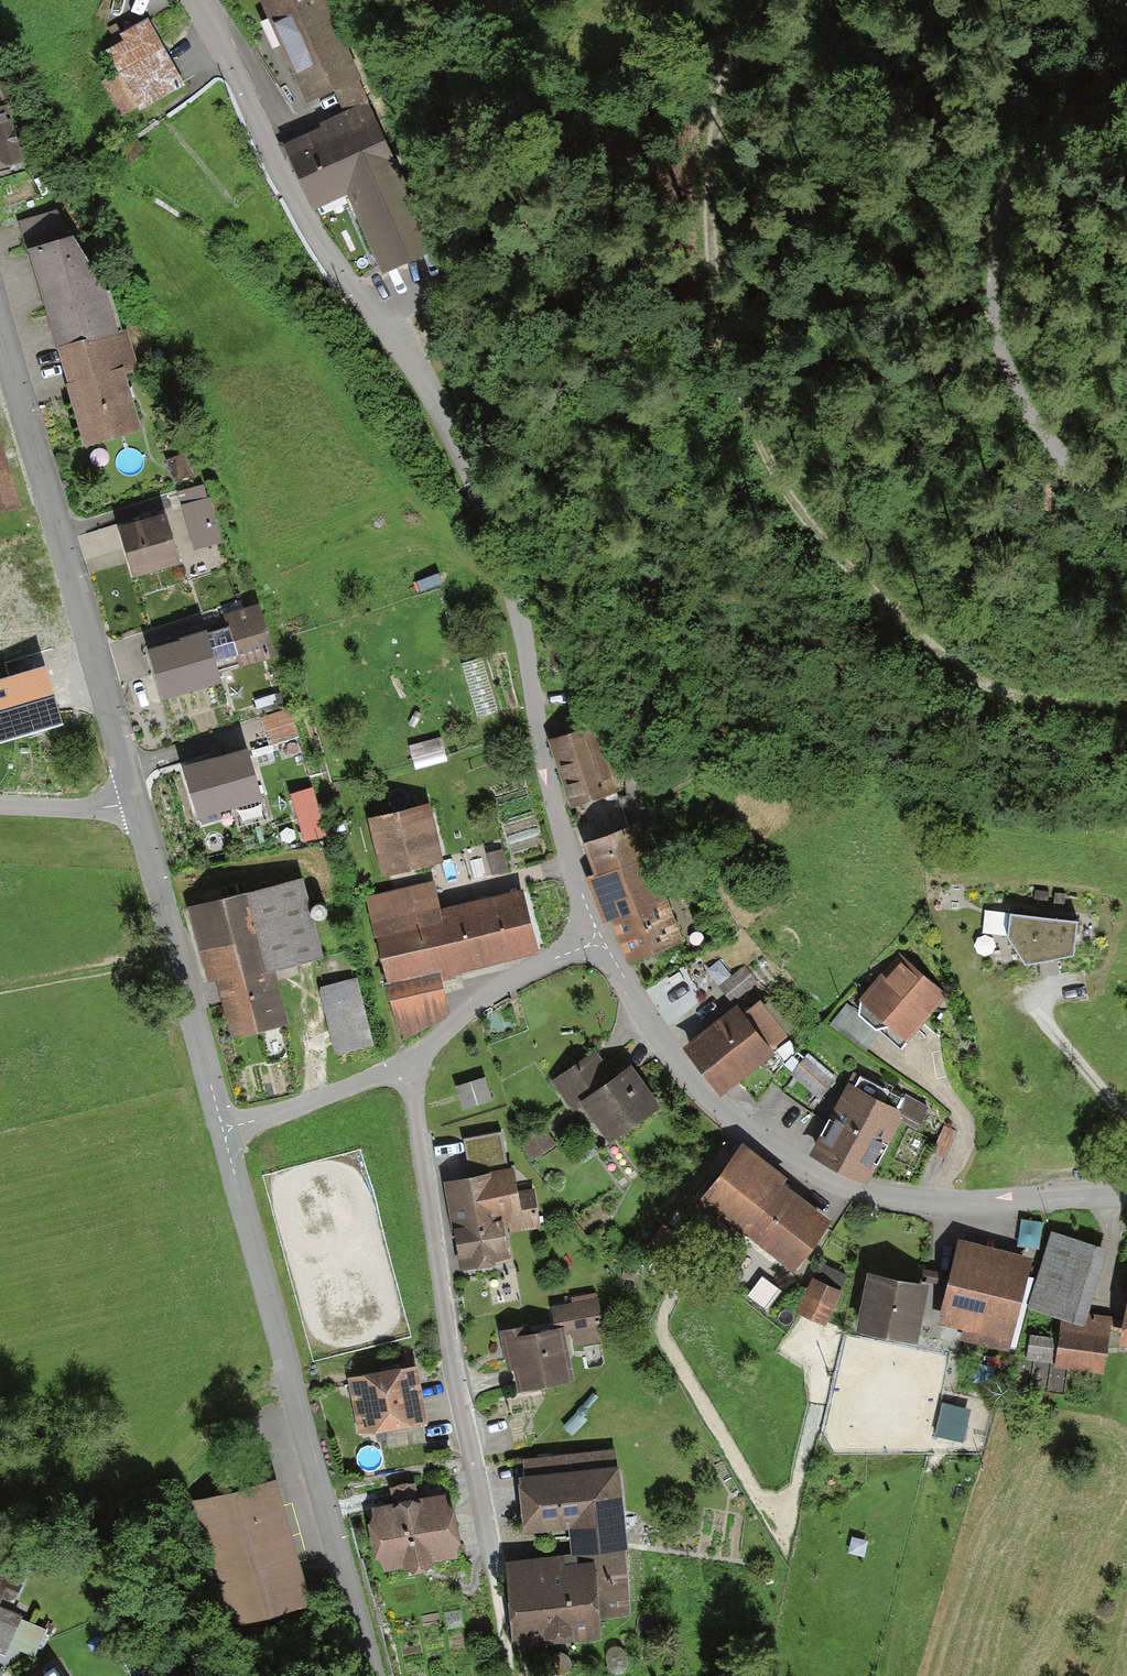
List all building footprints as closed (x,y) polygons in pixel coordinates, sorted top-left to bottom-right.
[(301,95),(346,75),(312,0),(258,0),(301,95)] [(119,112),(172,82),(140,26),(107,45),(121,70),(101,81),(119,112)] [(9,94),(0,66),(0,97),(9,94)] [(376,266),(419,247),(358,109),(285,141),(312,203),(342,190),(376,266)] [(22,164),(7,110),(0,112),(0,170),(22,164)] [(30,253),(57,355),(82,347),(84,352),(120,341),(118,336),(108,296),(72,241),(30,253)] [(57,355),(86,450),(143,433),(126,378),(139,374),(127,334),(118,336),(120,341),(84,352),(82,347),(57,355)] [(21,510),(0,442),(0,516),(21,510)] [(181,496),(196,552),(220,545),(204,489),(181,496)] [(178,568),(164,518),(119,531),(136,582),(178,568)] [(245,660),(277,651),(262,599),(229,609),(245,660)] [(207,625),(149,642),(163,691),(222,674),(207,625)] [(44,669),(17,677),(0,682),(0,739),(60,722),(44,669)] [(261,714),(270,740),(296,731),(287,705),(261,714)] [(547,736),(569,803),(615,788),(594,721),(547,736)] [(413,740),(417,767),(449,762),(445,736),(413,740)] [(218,803),(263,790),(249,743),(187,760),(204,817),(221,812),(218,803)] [(293,791),(305,836),(326,830),(314,785),(293,791)] [(370,812),(386,873),(445,858),(429,796),(370,812)] [(636,818),(584,839),(595,868),(586,872),(606,919),(612,916),(615,924),(629,958),(684,935),(636,818)] [(490,870),(504,866),(500,849),(486,852),(490,870)] [(300,874),(190,904),(210,978),(217,977),(232,1032),(291,1017),(278,968),(322,956),(300,874)] [(453,967),(539,947),(521,883),(441,901),(435,878),(365,894),(399,1036),(448,1006),(445,977),(456,972),(453,967)] [(1077,915),(1010,907),(1008,932),(1024,956),(1072,948),(1077,915)] [(859,1011),(902,1048),(917,1033),(912,1028),(946,994),(903,953),(863,993),(859,1011)] [(746,966),(720,983),(731,999),(757,982),(746,966)] [(335,1049),(371,1040),(354,973),(318,982),(335,1049)] [(685,1039),(722,1089),(778,1048),(774,1042),(786,1033),(759,996),(746,1006),(740,999),(685,1039)] [(663,1103),(632,1057),(619,1066),(603,1042),(551,1078),(573,1111),(585,1103),(610,1139),(663,1103)] [(809,1050),(790,1072),(815,1093),(834,1072),(809,1050)] [(464,1105),(490,1097),(483,1075),(457,1083),(464,1105)] [(849,1077),(810,1151),(866,1180),(905,1106),(849,1077)] [(531,1159),(555,1142),(542,1122),(517,1139),(531,1159)] [(466,1137),(473,1173),(508,1167),(502,1130),(466,1137)] [(832,1214),(786,1180),(792,1173),(746,1137),(698,1197),(740,1230),(745,1228),(795,1265),(832,1214)] [(446,1178),(462,1267),(513,1258),(506,1216),(511,1215),(513,1228),(540,1223),(533,1187),(518,1190),(513,1166),(508,1167),(473,1173),(446,1178)] [(1114,1312),(1088,1308),(1109,1245),(1051,1227),(1027,1304),(1060,1314),(1057,1334),(1029,1329),(1024,1358),(1105,1370),(1114,1312)] [(1032,1254),(956,1235),(936,1318),(964,1324),(961,1335),(1009,1347),(1032,1254)] [(926,1279),(869,1267),(858,1322),(914,1334),(926,1279)] [(843,1287),(811,1273),(798,1302),(829,1317),(843,1287)] [(508,1362),(515,1360),(519,1383),(575,1373),(566,1328),(573,1327),(575,1340),(603,1335),(595,1292),(571,1296),(572,1300),(553,1303),(556,1322),(533,1326),(532,1321),(502,1326),(508,1362)] [(359,1430),(430,1413),(416,1359),(346,1376),(359,1430)] [(970,1409),(957,1406),(951,1433),(964,1436),(970,1409)] [(423,1418),(388,1423),(392,1444),(426,1438),(423,1418)] [(275,1463),(188,1490),(227,1614),(314,1587),(275,1463)] [(621,1463),(521,1473),(527,1533),(570,1528),(572,1549),(624,1544),(628,1543),(621,1463)] [(445,1493),(444,1488),(373,1504),(375,1516),(369,1518),(376,1552),(382,1555),(385,1567),(404,1563),(415,1565),(427,1563),(434,1555),(458,1549),(455,1539),(461,1530),(453,1498),(445,1493)] [(507,1555),(511,1639),(602,1634),(600,1611),(628,1610),(624,1544),(572,1549),(507,1555)] [(2,1592),(13,1597),(20,1580),(0,1571),(0,1598),(2,1592)] [(5,1650),(9,1641),(35,1652),(46,1627),(19,1615),(20,1612),(0,1604),(0,1648),(5,1650)] [(54,1664),(36,1675),(62,1675),(54,1664)]
